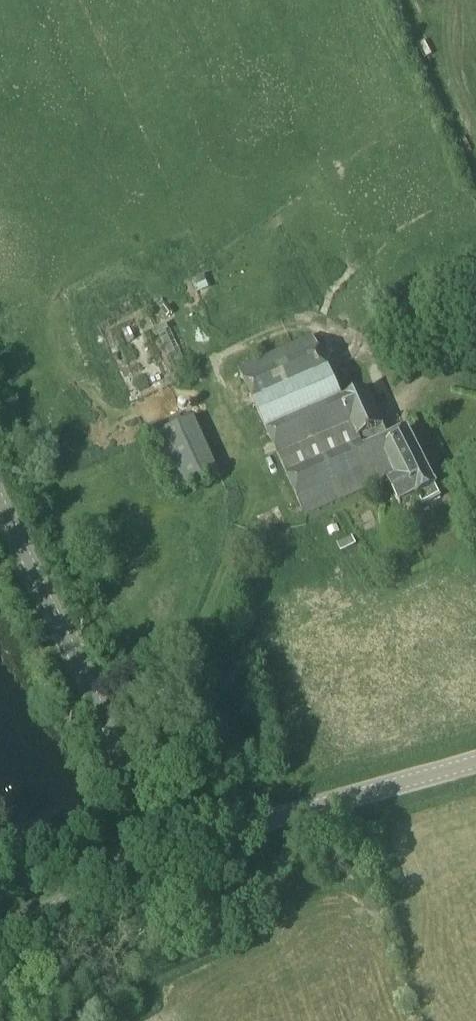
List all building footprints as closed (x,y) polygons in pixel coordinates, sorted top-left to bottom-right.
[(240,370),(306,517),(387,480),(399,506),(417,499),(421,508),(440,499),(436,490),(408,433),(390,442),(368,393),(343,404),(313,337),(240,370)] [(150,440),(176,494),(215,475),(189,421),(150,440)] [(337,544),(341,553),(356,546),(351,537),(337,544)]
